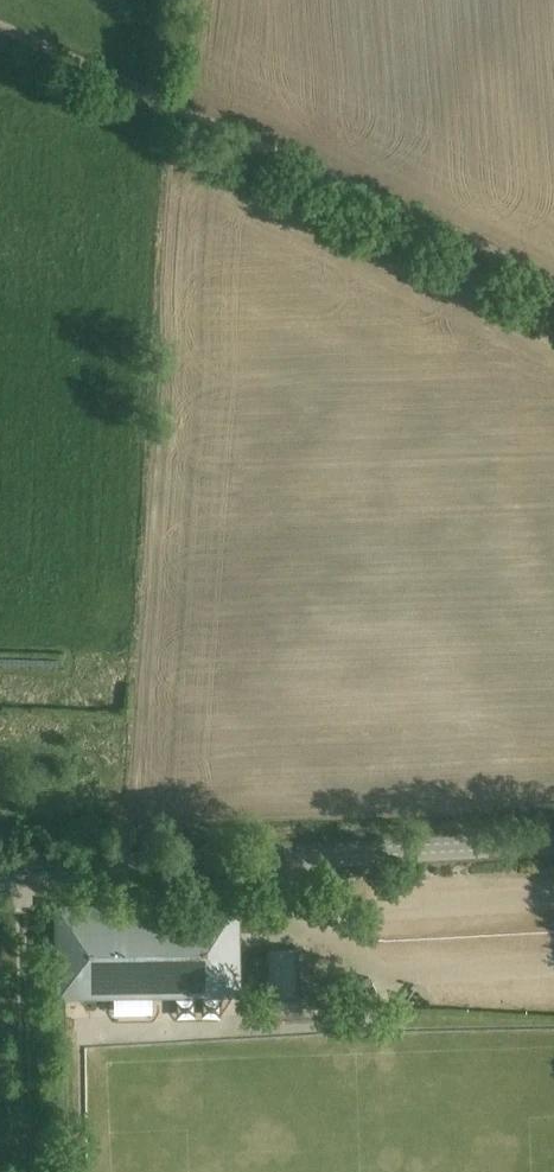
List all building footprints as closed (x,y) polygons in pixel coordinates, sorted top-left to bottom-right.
[(89,909),(91,908),(91,906),(89,906),(89,907),(59,907),(60,996),(136,994),(136,988),(149,988),(149,984),(181,983),(181,988),(232,987),(231,910),(86,913),(85,908),(89,908),(89,909)]
